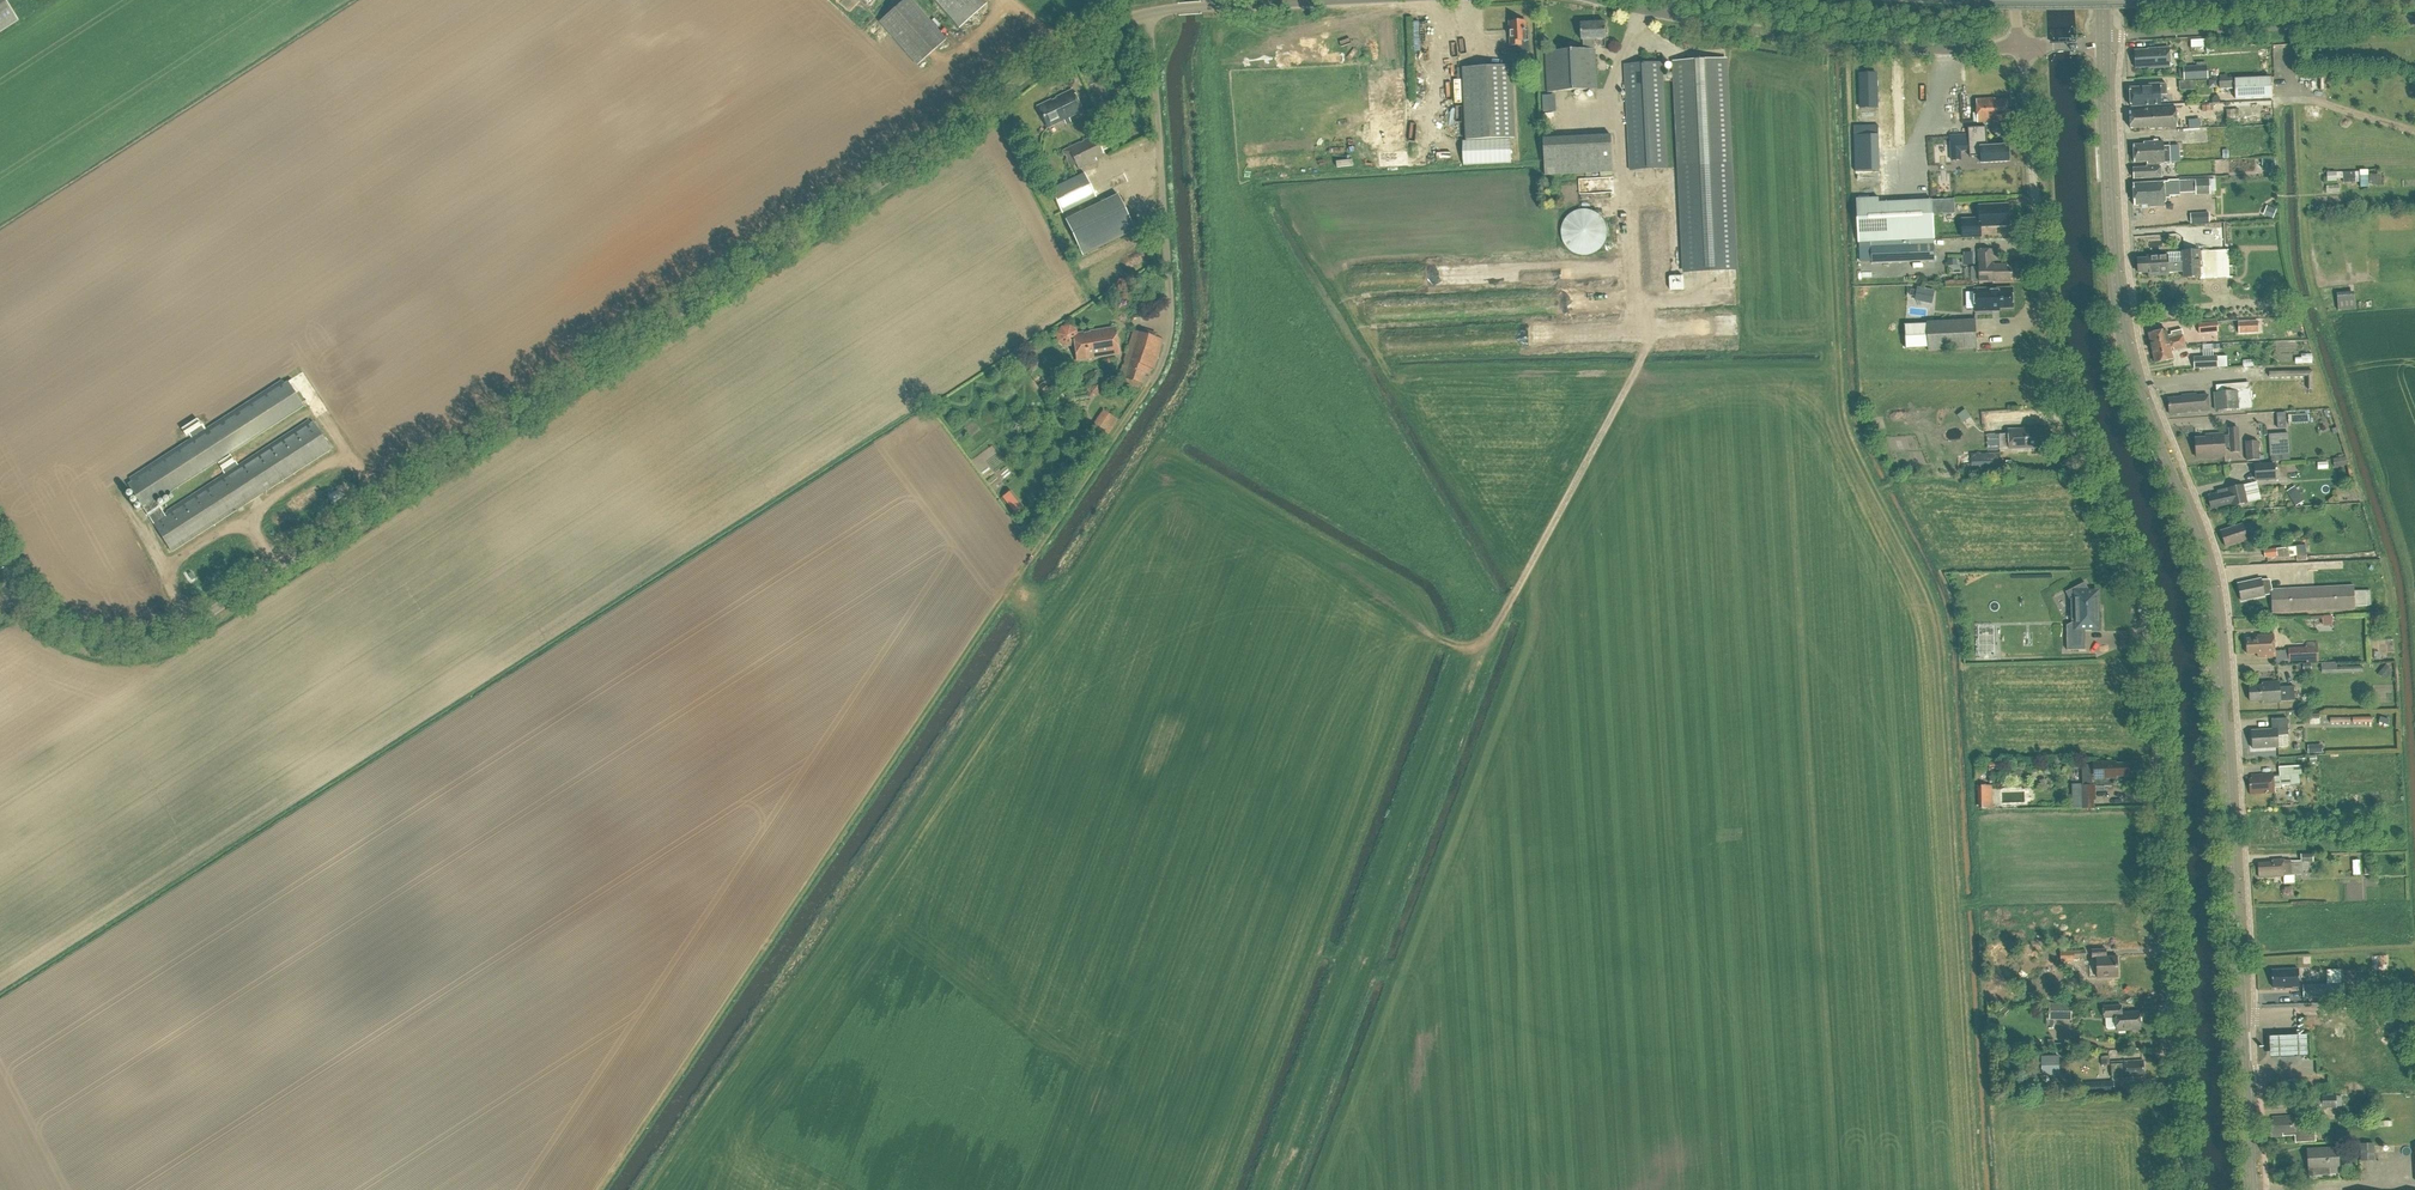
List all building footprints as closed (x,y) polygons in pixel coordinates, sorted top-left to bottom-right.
[(18,22),(4,0),(0,0),(0,34),(18,22)] [(879,22),(917,65),(946,40),(911,0),(904,0),(879,22)] [(959,28),(986,4),(983,0),(934,0),(959,28)] [(1526,21),(1510,22),(1511,46),(1512,54),(1521,54),(1521,53),(1529,53),(1528,41),(1529,41),(1528,31),(1526,31),(1526,21)] [(1583,40),(1584,50),(1546,52),(1548,92),(1597,90),(1594,40),(1606,39),(1605,22),(1580,24),(1581,40),(1583,40)] [(2148,50),(2135,51),(2136,68),(2146,68),(2146,69),(2170,67),(2169,48),(2148,49),(2148,50)] [(1674,62),(1679,167),(1685,273),(1736,270),(1725,59),(1674,62)] [(1662,62),(1625,64),(1630,171),(1668,169),(1662,62)] [(1462,69),(1465,141),(1515,139),(1512,66),(1462,69)] [(2183,67),(2184,80),(2208,79),(2207,66),(2183,67)] [(1878,73),(1859,73),(1860,109),(1879,108),(1878,73)] [(2235,88),(2234,77),(2219,78),(2220,89),(2235,88)] [(2235,79),(2236,100),(2272,98),(2271,77),(2235,79)] [(2179,81),(2180,90),(2193,89),(2193,81),(2179,81)] [(2140,88),(2130,89),(2131,107),(2160,105),(2160,95),(2167,95),(2167,84),(2140,85),(2140,88)] [(1049,128),(1082,112),(1072,90),(1038,106),(1049,128)] [(1542,95),(1543,112),(1556,111),(1555,94),(1542,95)] [(2004,118),(2009,117),(2008,100),(1995,101),(1995,99),(1976,100),(1977,123),(2004,121),(2004,118)] [(2133,112),(2129,113),(2130,129),(2134,129),(2134,128),(2148,128),(2149,129),(2177,128),(2176,107),(2147,109),(2147,112),(2133,113),(2133,112)] [(1878,125),(1854,126),(1855,171),(1879,170),(1878,125)] [(1967,134),(1949,135),(1950,143),(1951,161),(1961,160),(1961,152),(1970,151),(1970,157),(1981,156),(1982,164),(2009,162),(2008,146),(1987,147),(1987,140),(1986,127),(1967,129),(1967,134)] [(1059,152),(1068,168),(1075,164),(1079,171),(1097,162),(1095,159),(1104,155),(1093,134),(1059,152)] [(1611,136),(1543,139),(1545,175),(1613,172),(1611,136)] [(2144,145),(2133,145),(2134,163),(2147,162),(2147,164),(2164,163),(2171,163),(2170,146),(2163,147),(2163,145),(2163,142),(2144,143),(2144,145)] [(2275,158),(2262,159),(2262,169),(2275,168),(2275,158)] [(2147,166),(2147,168),(2133,169),(2134,179),(2161,178),(2161,165),(2147,166)] [(2359,170),(2360,186),(2380,185),(2380,169),(2359,170)] [(2327,180),(2343,180),(2343,182),(2356,182),(2356,172),(2327,172),(2327,180)] [(1064,214),(1097,198),(1086,175),(1052,191),(1064,214)] [(1579,179),(1579,193),(1600,192),(1599,178),(1579,179)] [(2168,182),(2133,184),(2134,206),(2147,205),(2147,208),(2165,207),(2165,199),(2170,198),(2169,196),(2179,196),(2178,180),(2168,181),(2168,182)] [(2194,181),(2195,196),(2210,196),(2209,180),(2194,181)] [(1086,257),(1138,232),(1121,196),(1069,220),(1086,257)] [(1857,244),(1934,240),(1932,201),(1878,203),(1878,198),(1855,199),(1857,244)] [(1979,206),(1979,219),(1962,219),(1963,238),(1981,237),(1980,227),(2009,226),(2008,209),(2002,209),(2002,205),(1979,206)] [(2269,207),(2266,216),(2273,219),(2277,210),(2269,207)] [(1561,228),(1561,232),(1561,236),(1563,240),(1564,244),(1567,247),(1570,250),(1573,253),(1577,254),(1581,256),(1585,256),(1589,256),(1593,254),(1597,253),(1600,250),(1603,247),(1605,244),(1607,240),(1608,236),(1608,232),(1608,228),(1607,224),(1605,221),(1603,217),(1600,214),(1597,212),(1593,210),(1589,209),(1585,209),(1581,209),(1577,210),(1573,212),(1570,214),(1567,217),(1564,220),(1563,224),(1561,228)] [(2207,215),(2190,215),(2190,225),(2207,225),(2207,215)] [(1934,245),(1909,246),(1910,262),(1935,261),(1934,245)] [(1979,267),(1971,267),(1972,283),(1979,283),(2011,282),(2011,278),(2012,278),(2012,267),(2007,267),(2007,265),(1993,265),(1993,261),(1992,250),(1978,250),(1979,261),(1978,261),(1979,267)] [(2230,278),(2228,250),(2182,252),(2183,264),(2168,264),(2167,256),(2159,256),(2148,256),(2148,258),(2138,259),(2139,274),(2149,273),(2149,274),(2173,273),(2186,272),(2186,277),(2200,277),(2200,279),(2230,278)] [(1669,290),(1684,289),(1683,275),(1669,276),(1669,290)] [(1916,288),(1913,301),(1924,304),(1927,290),(1916,288)] [(2012,288),(1973,289),(1974,313),(2000,313),(1999,310),(2013,310),(2012,288)] [(2355,298),(2338,299),(2339,313),(2356,312),(2355,298)] [(1917,325),(1905,325),(1906,349),(1928,347),(1928,351),(1976,349),(1975,319),(1927,322),(1927,324),(1917,325)] [(2238,334),(2257,334),(2257,321),(2238,322),(2238,334)] [(2199,334),(2218,333),(2217,323),(2198,325),(2199,334)] [(2300,324),(2293,326),(2295,334),(2302,331),(2300,324)] [(1062,328),(1057,335),(1058,343),(1065,347),(1072,346),(1075,343),(1074,335),(1077,335),(1077,332),(1070,327),(1062,328)] [(1077,335),(1074,335),(1075,343),(1077,360),(1118,354),(1114,328),(1092,331),(1092,332),(1077,335)] [(1161,338),(1140,331),(1133,329),(1123,359),(1120,369),(1127,371),(1124,382),(1138,387),(1143,373),(1147,374),(1149,366),(1152,367),(1161,338)] [(2167,336),(2166,330),(2148,334),(2152,348),(2184,341),(2182,330),(2171,332),(2171,335),(2167,336)] [(2174,351),(2186,348),(2184,341),(2152,348),(2155,363),(2173,360),(2170,349),(2173,349),(2174,351)] [(2216,357),(2193,358),(2194,370),(2217,369),(2217,368),(2227,367),(2226,357),(2217,358),(2216,357)] [(2312,372),(2269,372),(2269,378),(2307,378),(2307,391),(2312,391),(2312,372)] [(132,482),(128,485),(143,509),(171,552),(332,449),(315,422),(311,424),(309,421),(238,466),(235,462),(234,462),(230,456),(218,464),(222,470),(222,471),(225,475),(167,512),(167,513),(164,514),(156,501),(304,406),(296,394),(299,391),(292,380),(288,382),(284,384),(282,381),(206,430),(202,425),(201,426),(197,419),(181,429),(186,436),(189,434),(192,439),(129,479),(132,482)] [(2248,409),(2247,390),(2213,393),(2215,412),(2248,409)] [(2182,397),(2168,399),(2169,414),(2209,411),(2208,395),(2196,396),(2196,394),(2182,395),(2182,397)] [(1107,435),(1118,419),(1103,409),(1092,424),(1107,435)] [(2287,432),(2286,412),(2277,413),(2277,428),(2281,428),(2281,433),(2287,432)] [(2213,435),(2213,437),(2195,438),(2196,458),(2224,456),(2224,448),(2230,447),(2230,452),(2239,452),(2238,428),(2229,429),(2229,435),(2223,436),(2223,434),(2213,435)] [(1999,436),(1988,437),(1989,453),(1960,454),(1961,477),(1976,476),(1976,475),(1985,474),(1985,472),(2001,471),(2000,453),(1999,453),(1999,449),(2009,448),(2009,449),(2028,448),(2027,445),(2042,444),(2042,431),(2038,432),(2038,429),(2008,430),(2009,434),(1999,435),(1999,436)] [(2270,435),(2270,457),(2280,456),(2280,435),(2270,435)] [(2246,461),(2259,461),(2258,442),(2245,442),(2246,461)] [(2346,457),(2333,459),(2334,468),(2347,466),(2346,457)] [(2254,465),(2255,482),(2275,480),(2274,464),(2254,465)] [(2217,491),(2218,495),(2208,497),(2211,509),(2231,504),(2232,506),(2247,503),(2243,485),(2217,491)] [(313,487),(287,502),(292,510),(318,495),(313,487)] [(2296,506),(2304,500),(2297,490),(2289,495),(2296,506)] [(2225,547),(2247,540),(2247,539),(2253,537),(2251,532),(2245,534),(2242,524),(2220,531),(2225,547)] [(2289,551),(2264,552),(2264,559),(2297,558),(2297,563),(2306,563),(2305,548),(2296,549),(2296,550),(2289,550),(2289,551)] [(2261,579),(2238,584),(2241,601),(2264,596),(2261,579)] [(2066,592),(2076,612),(2076,621),(2067,626),(2067,651),(2086,650),(2085,629),(2098,629),(2098,592),(2090,592),(2085,582),(2066,592)] [(2354,586),(2271,590),(2272,613),(2355,609),(2355,606),(2370,606),(2380,606),(2380,590),(2354,591),(2354,586)] [(2259,636),(2260,638),(2246,639),(2247,654),(2257,654),(2257,658),(2275,657),(2274,635),(2259,636)] [(2318,647),(2288,649),(2289,662),(2306,661),(2306,663),(2318,663),(2318,647)] [(2323,663),(2323,674),(2364,673),(2364,667),(2338,667),(2338,663),(2323,663)] [(2386,665),(2380,672),(2387,678),(2393,671),(2386,665)] [(2263,683),(2263,685),(2249,686),(2250,702),(2264,701),(2264,703),(2280,703),(2280,702),(2295,701),(2294,686),(2279,687),(2279,682),(2263,683)] [(2380,717),(2379,722),(2388,725),(2389,720),(2380,717)] [(2251,731),(2253,749),(2278,748),(2277,736),(2288,735),(2287,718),(2271,719),(2272,730),(2251,731)] [(2316,745),(2308,745),(2308,754),(2316,753),(2316,745)] [(2115,763),(2093,763),(2094,778),(2116,778),(2116,776),(2129,775),(2128,764),(2115,764),(2115,763)] [(2300,766),(2278,768),(2279,786),(2299,785),(2298,776),(2301,775),(2300,766)] [(2251,775),(2251,779),(2249,780),(2250,795),(2274,793),(2273,774),(2251,775)] [(2081,785),(2081,808),(2095,808),(2095,784),(2081,785)] [(1977,808),(1992,808),(1992,785),(1976,785),(1977,808)] [(2272,862),(2258,863),(2259,878),(2283,877),(2284,884),(2294,884),(2294,875),(2302,875),(2302,872),(2308,871),(2308,863),(2313,862),(2312,854),(2300,855),(2301,861),(2291,862),(2291,861),(2284,861),(2284,860),(2272,860),(2272,862)] [(2106,949),(2092,950),(2092,958),(2096,957),(2097,978),(2118,977),(2117,956),(2106,957),(2106,949)] [(2272,976),(2270,977),(2271,981),(2272,982),(2272,987),(2299,986),(2299,969),(2272,971),(2272,976)] [(2336,984),(2304,985),(2304,999),(2336,998),(2336,984)] [(2049,1021),(2070,1021),(2071,1004),(2049,1004),(2049,1021)] [(2139,1012),(2121,1013),(2121,1006),(2103,1007),(2104,1018),(2116,1017),(2117,1031),(2140,1030),(2139,1012)] [(2307,1055),(2306,1035),(2269,1037),(2270,1057),(2307,1055)] [(2109,1056),(2101,1057),(2101,1065),(2110,1065),(2109,1056)] [(2041,1077),(2059,1076),(2058,1057),(2041,1057),(2041,1077)] [(2143,1061),(2111,1063),(2112,1078),(2144,1076),(2143,1061)] [(2113,1083),(2086,1084),(2086,1095),(2113,1093),(2113,1083)] [(2311,1095),(2311,1109),(2322,1109),(2336,1108),(2336,1094),(2322,1095),(2311,1095)] [(2273,1122),(2271,1122),(2271,1137),(2295,1135),(2295,1142),(2315,1141),(2314,1129),(2301,1130),(2300,1123),(2295,1123),(2294,1116),(2273,1118),(2273,1122)] [(2359,1145),(2360,1162),(2373,1162),(2373,1145),(2359,1145)] [(2337,1148),(2307,1150),(2308,1170),(2328,1168),(2329,1174),(2339,1173),(2337,1148)]
